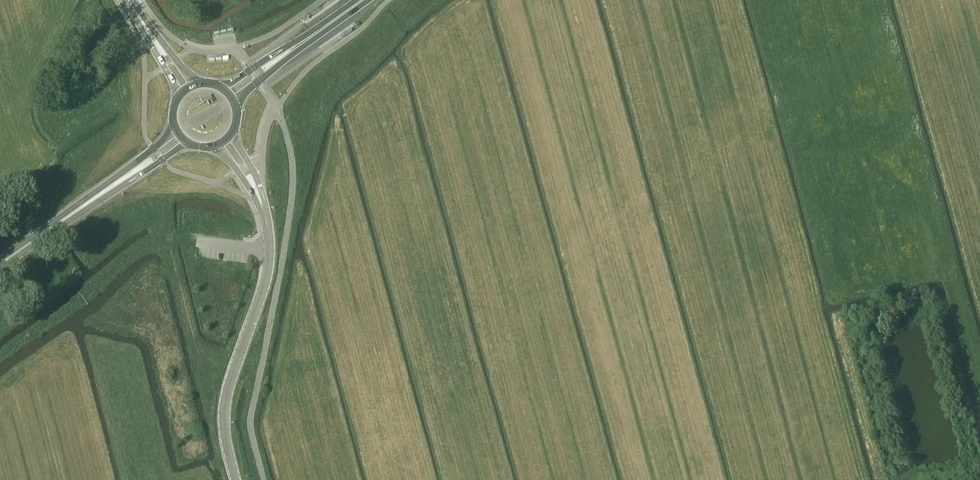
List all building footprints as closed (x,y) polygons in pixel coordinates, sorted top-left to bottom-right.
[(897,306),(889,308),(893,320),(900,317),(897,306)]
